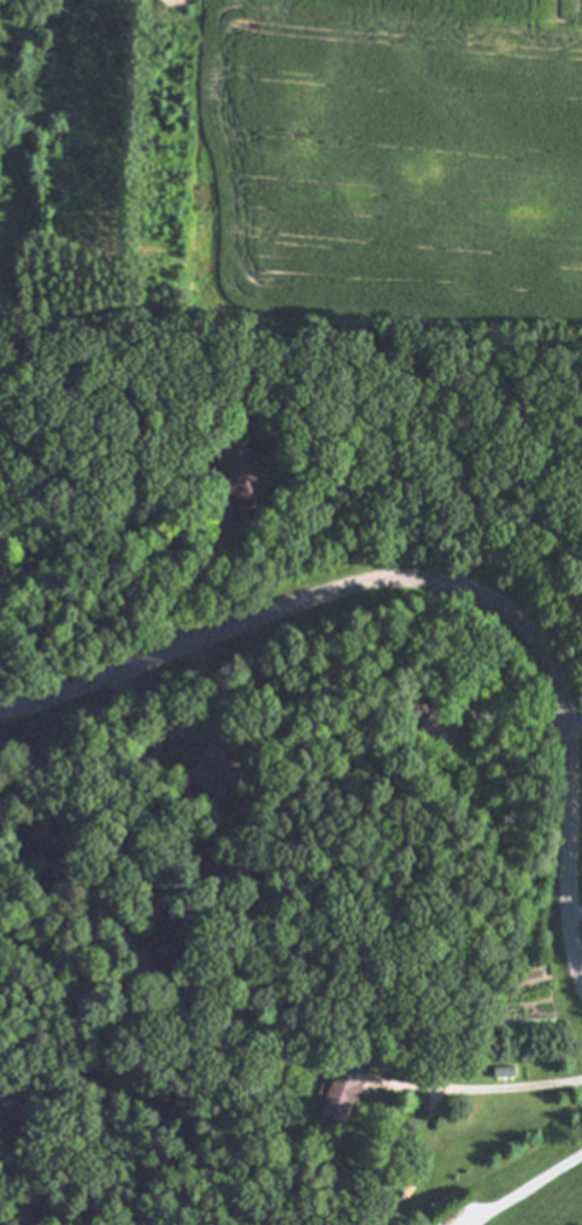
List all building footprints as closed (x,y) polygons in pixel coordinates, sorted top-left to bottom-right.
[(240,739),(217,727),(190,779),(212,791),(219,778),(230,784),(243,759),(233,753),(240,739)] [(335,1069),(323,1115),(349,1122),(363,1069),(356,1067),(354,1074),(335,1069)]
